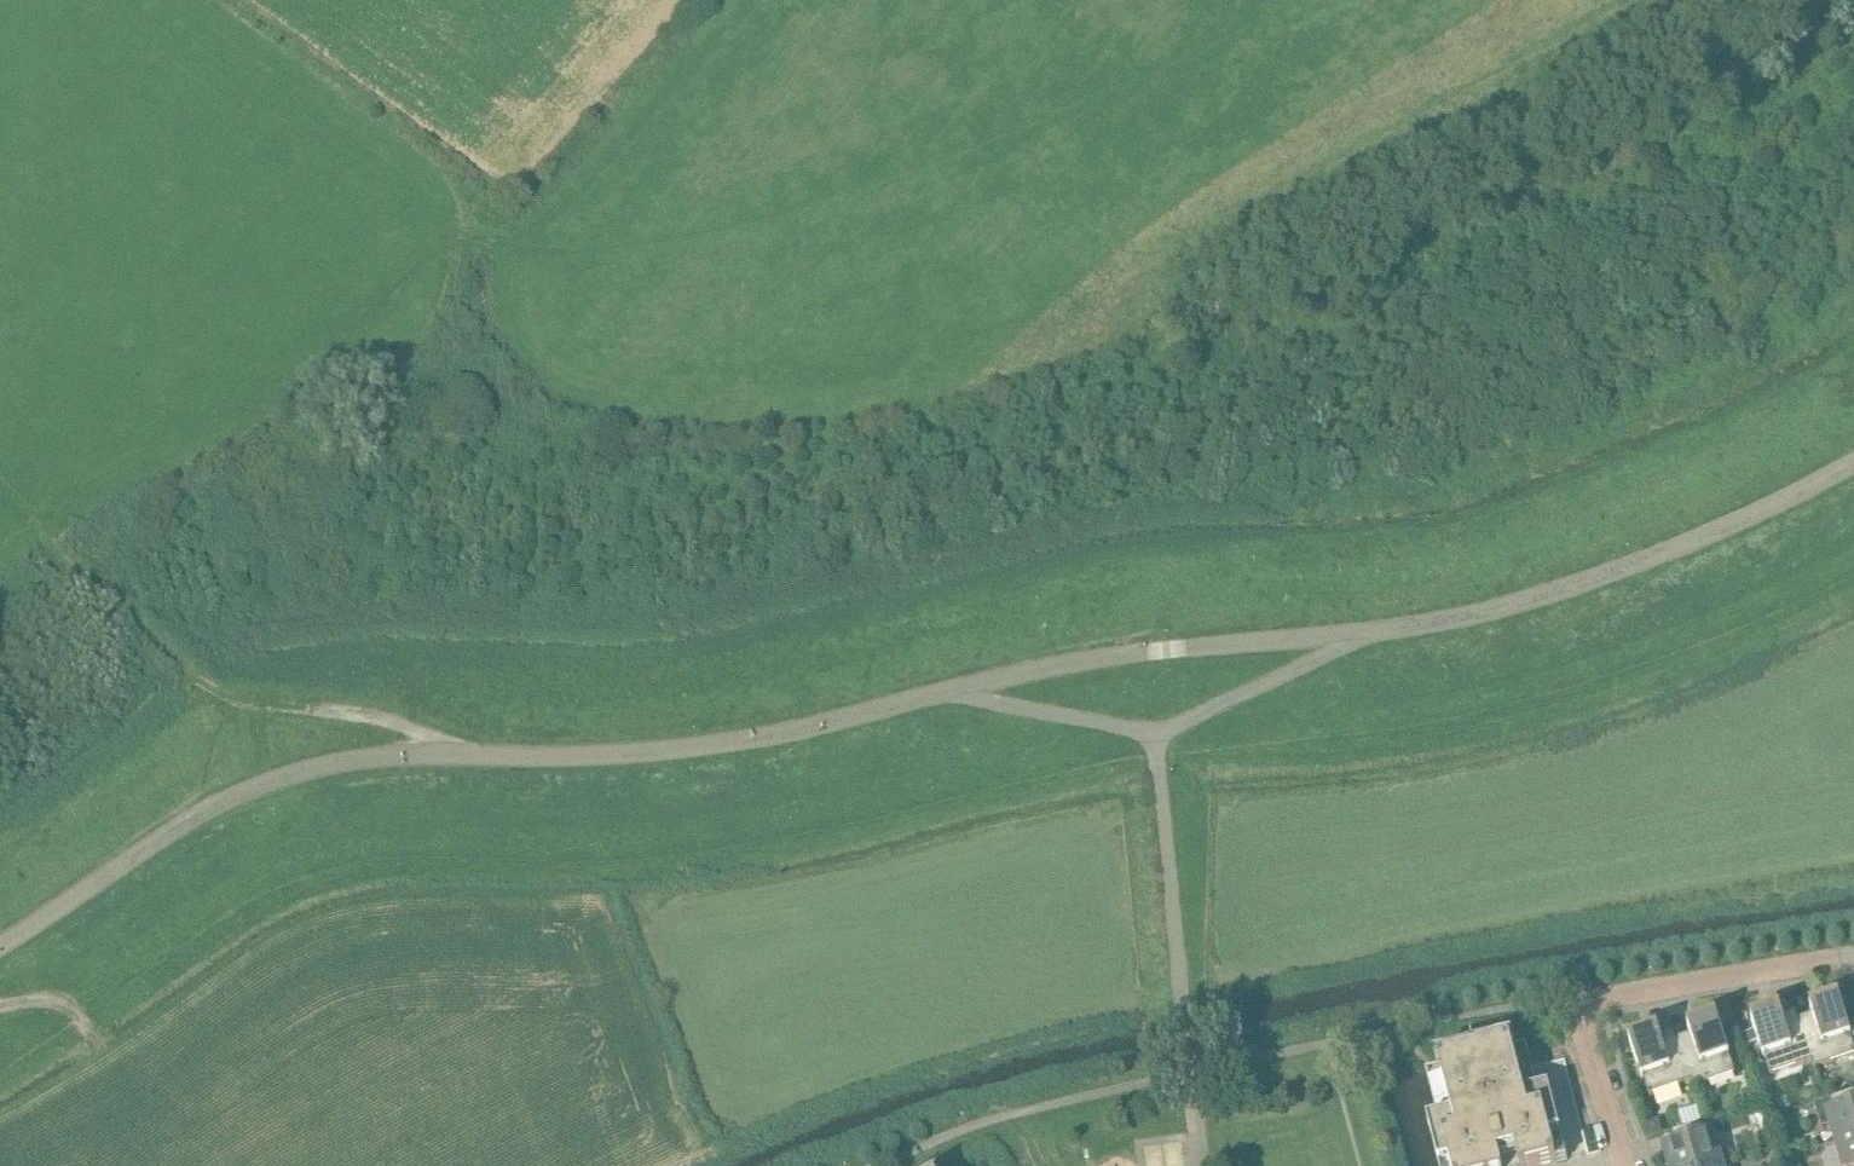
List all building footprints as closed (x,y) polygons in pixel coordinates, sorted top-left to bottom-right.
[(1840,1002),(1812,1012),(1813,1015),(1799,1019),(1812,1061),(1815,1068),(1852,1055),(1853,1060),(1853,1034),(1851,1035),(1840,1002)] [(1812,1061),(1799,1019),(1797,1012),(1782,1016),(1781,1014),(1753,1024),(1764,1057),(1765,1057),(1771,1075),(1812,1061)] [(1694,1088),(1736,1073),(1729,1054),(1730,1054),(1718,1022),(1690,1032),(1691,1034),(1677,1039),(1691,1080),(1694,1088)] [(1659,1034),(1631,1044),(1643,1077),(1650,1095),(1691,1080),(1677,1039),(1674,1032),(1660,1037),(1659,1034)] [(1451,1165),(1510,1165),(1520,1163),(1521,1165),(1547,1165),(1568,1161),(1551,1093),(1540,1095),(1526,1041),(1425,1066),(1439,1121),(1429,1124),(1440,1165),(1445,1165),(1451,1165)] [(1853,1137),(1853,1091),(1815,1103),(1822,1128),(1832,1125),(1838,1142),(1853,1137)] [(1645,1125),(1649,1138),(1664,1133),(1660,1120),(1645,1125)] [(1671,1165),(1711,1165),(1721,1163),(1713,1135),(1707,1137),(1703,1123),(1673,1131),(1677,1145),(1666,1149),(1671,1165)] [(1838,1142),(1845,1165),(1853,1165),(1853,1137),(1838,1142)]
